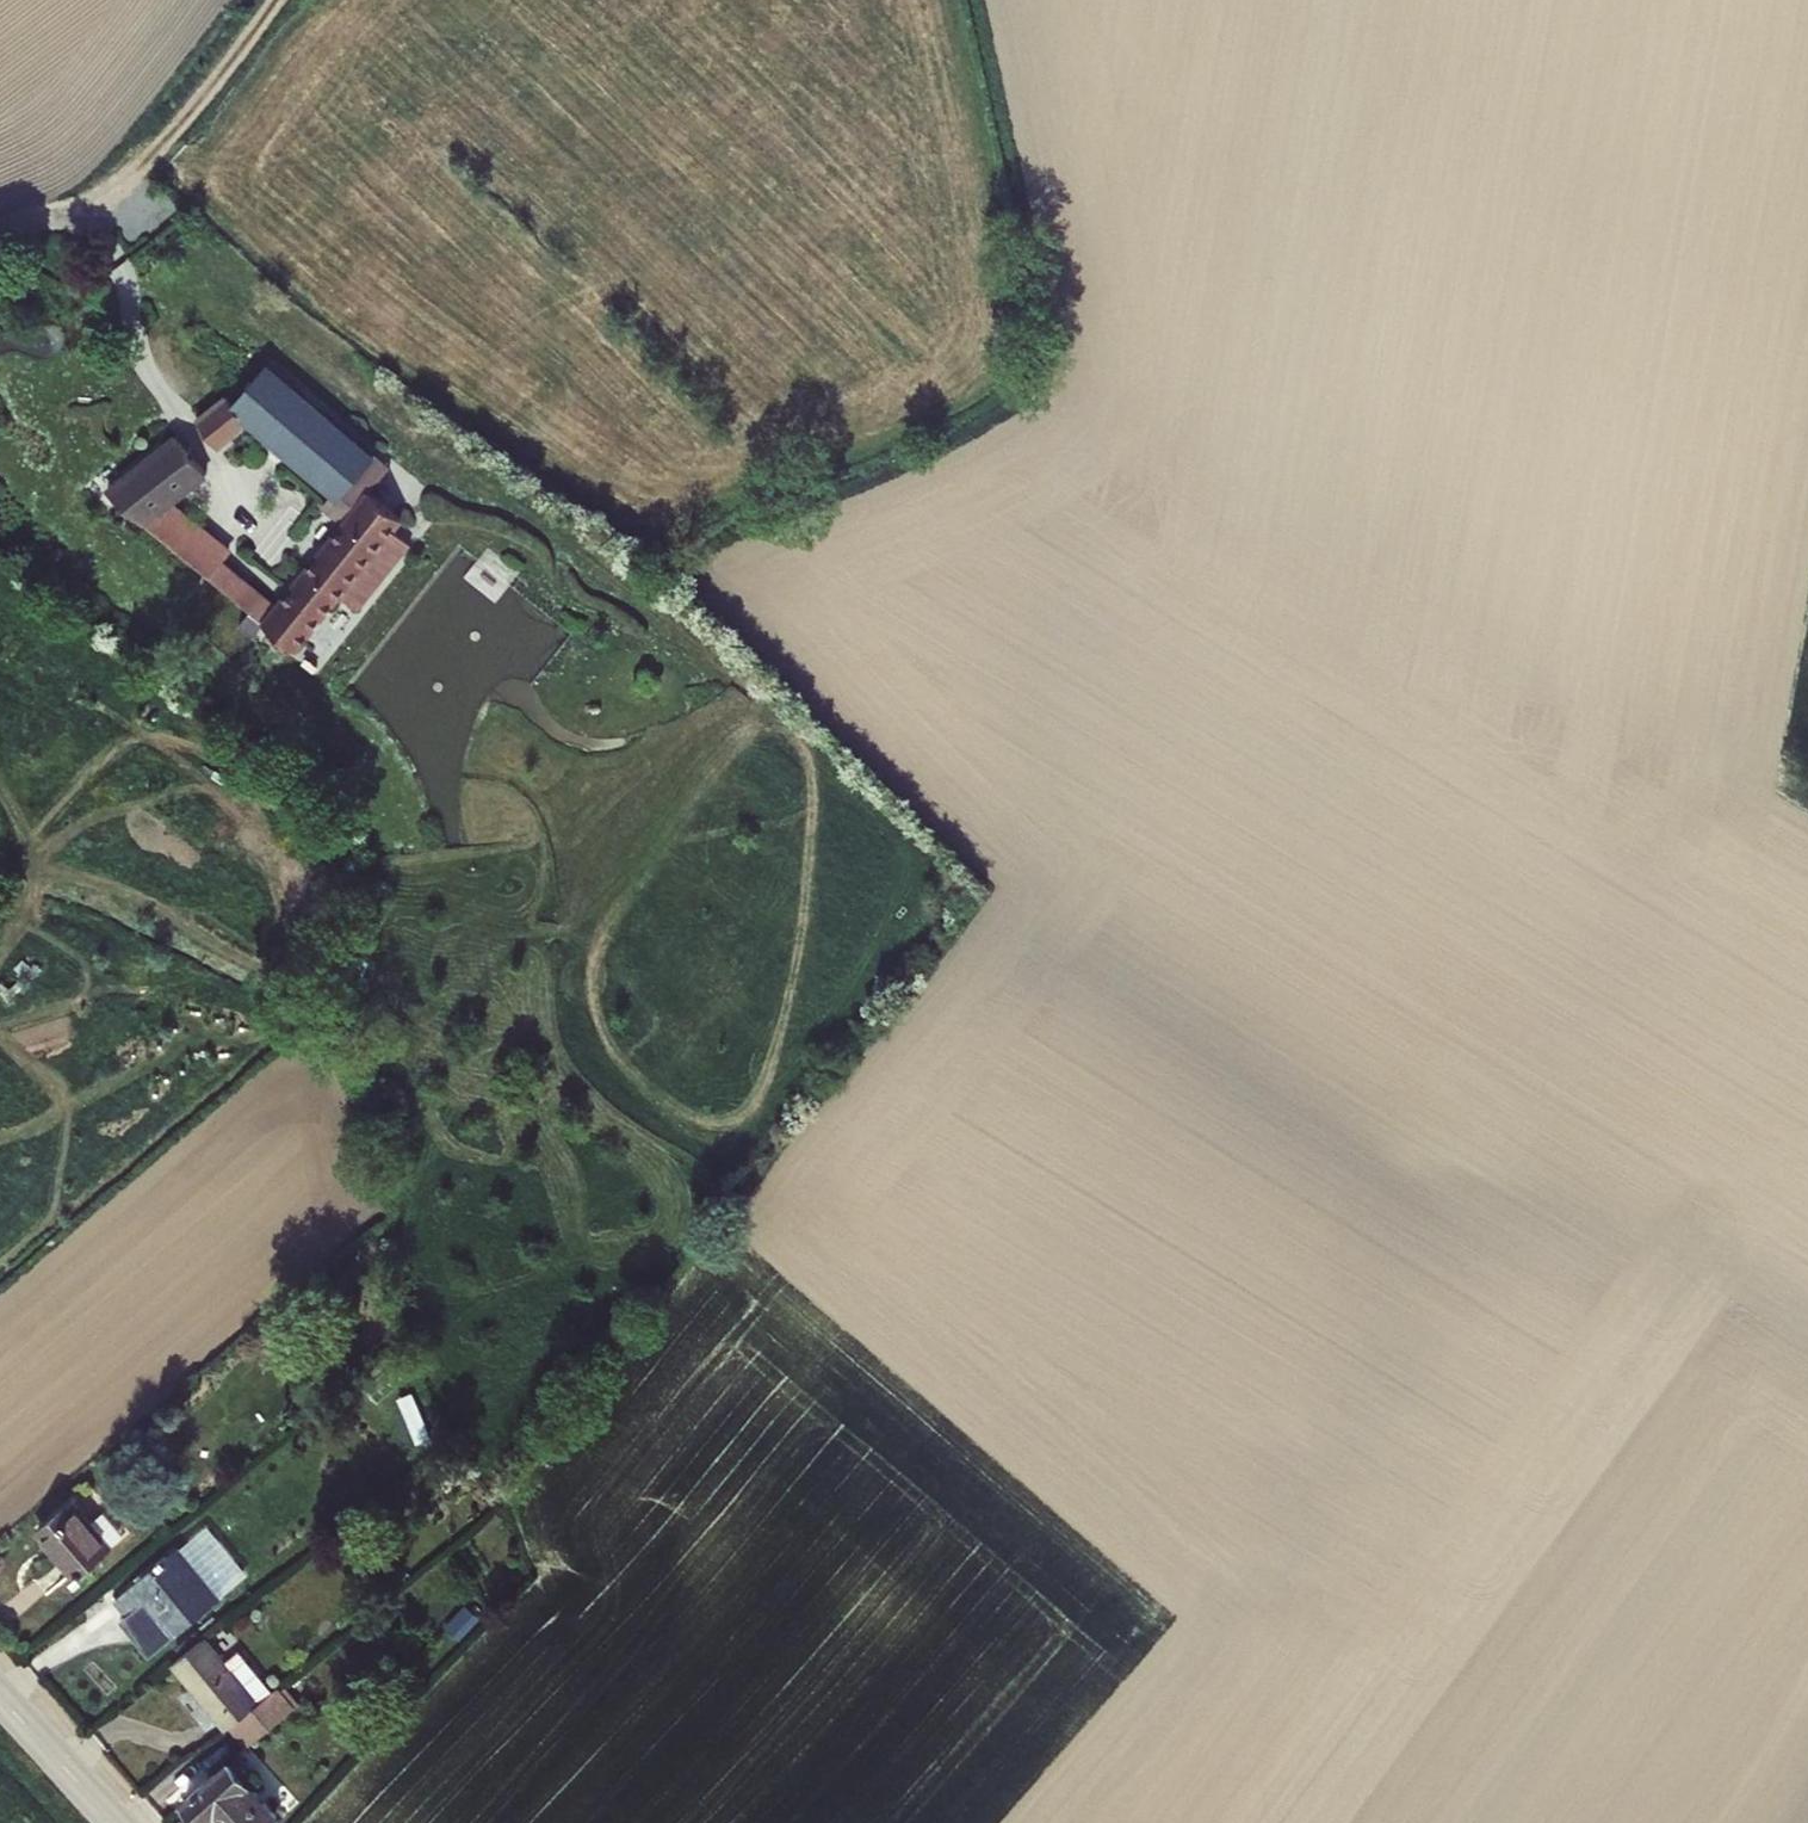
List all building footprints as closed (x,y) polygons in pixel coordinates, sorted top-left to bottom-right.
[(239,426),(333,499),(341,489),(359,504),(351,514),(254,631),(281,654),(330,596),(350,612),(405,546),(387,530),(406,506),(358,467),(365,460),(259,373),(233,392),(240,398),(225,413),(215,403),(184,427),(206,451),(239,426)] [(171,436),(100,495),(138,526),(204,475),(171,436)] [(341,489),(333,499),(351,514),(359,504),(341,489)] [(48,1521),(17,1553),(63,1595),(73,1584),(68,1578),(87,1557),(100,1542),(77,1522),(64,1536),(48,1521)] [(164,1652),(209,1605),(163,1560),(110,1613),(125,1628),(133,1621),(164,1652)] [(467,1635),(479,1614),(464,1605),(452,1626),(467,1635)] [(198,1646),(165,1673),(179,1689),(212,1662),(198,1646)] [(212,1662),(179,1689),(223,1737),(255,1710),(212,1662)] [(219,1740),(235,1759),(281,1717),(267,1701),(255,1710),(223,1737),(219,1740)] [(225,1765),(179,1807),(194,1822),(211,1822),(213,1821),(215,1822),(271,1822),(246,1796),(250,1792),(245,1786),(245,1778),(236,1767),(227,1768),(225,1765)]
